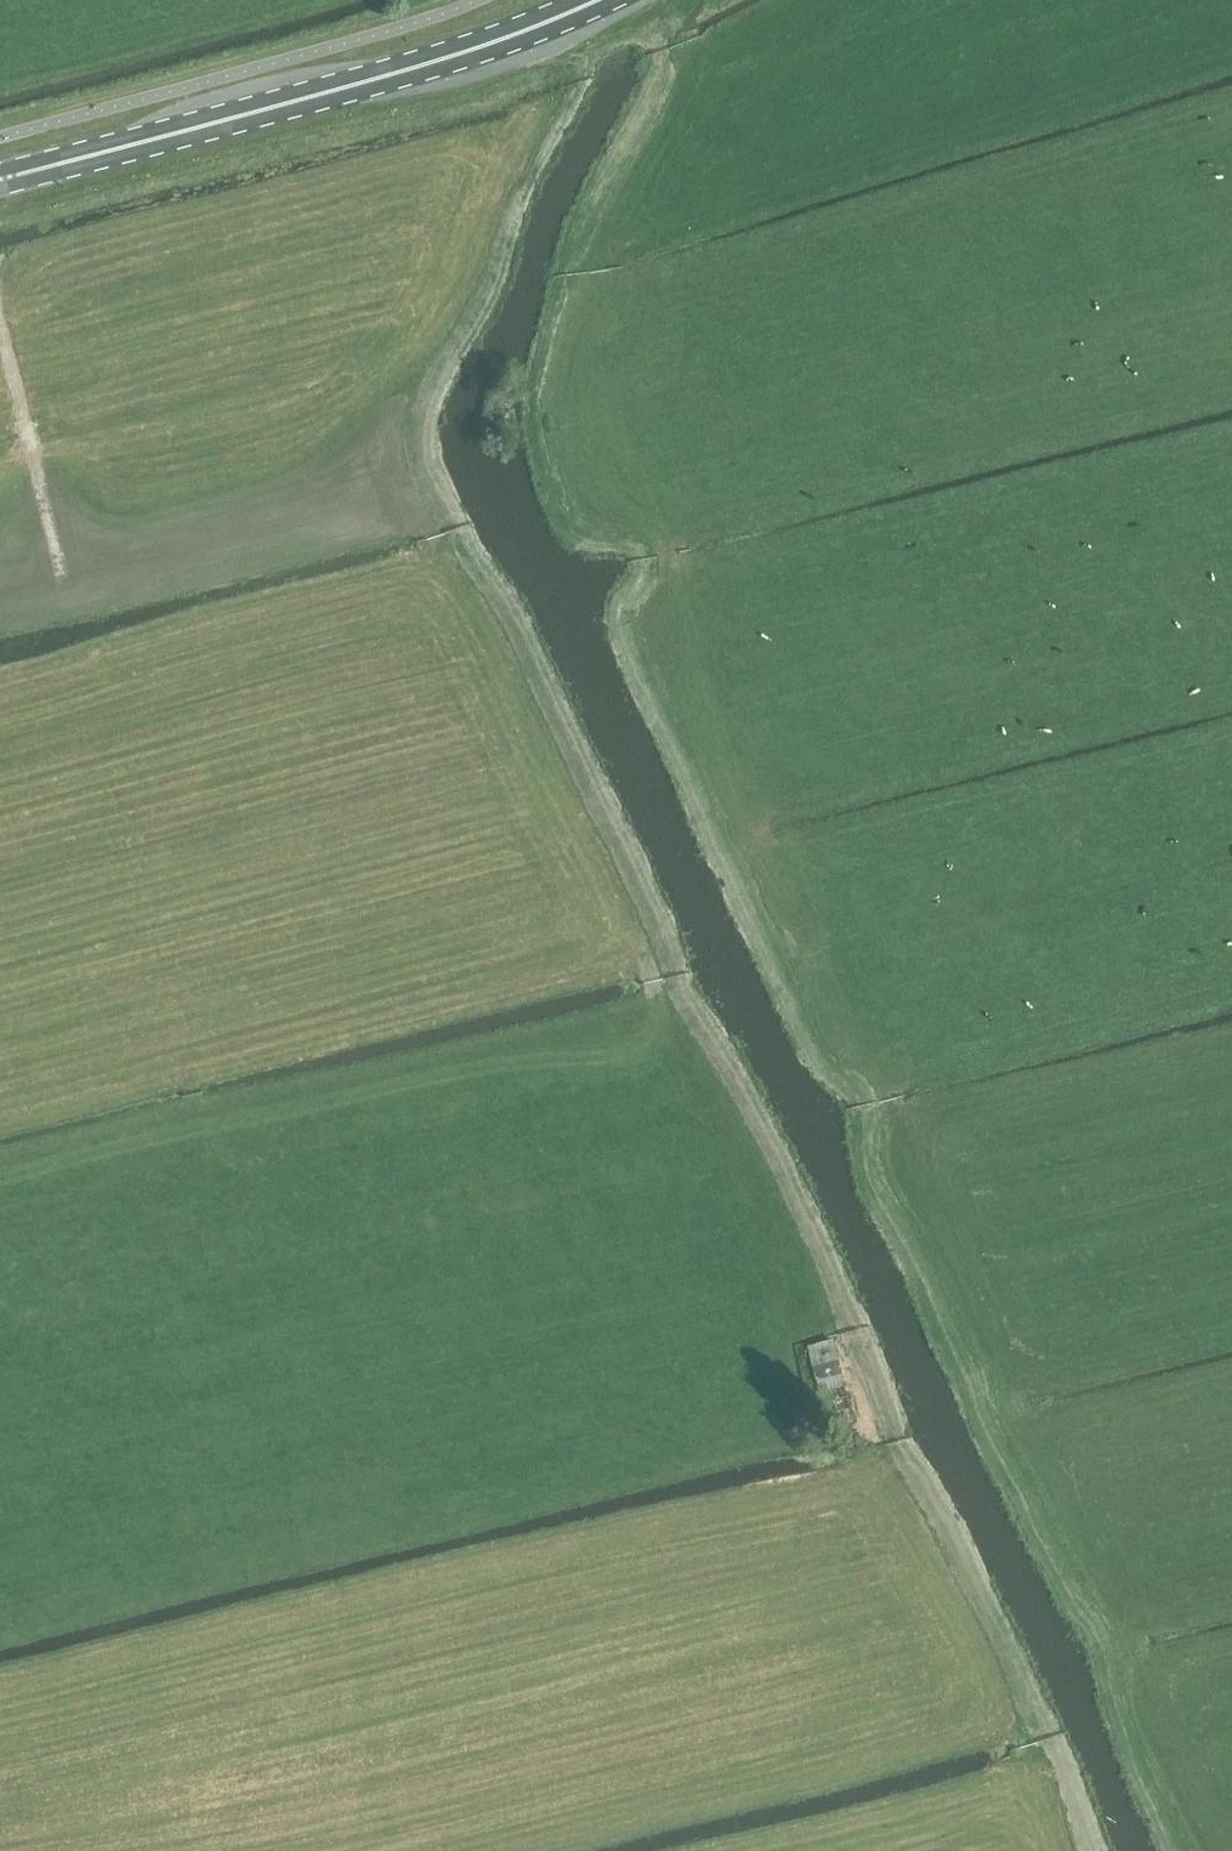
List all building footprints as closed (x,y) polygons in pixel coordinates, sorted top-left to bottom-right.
[(829,1429),(853,1422),(832,1341),(808,1348),(829,1429)]
